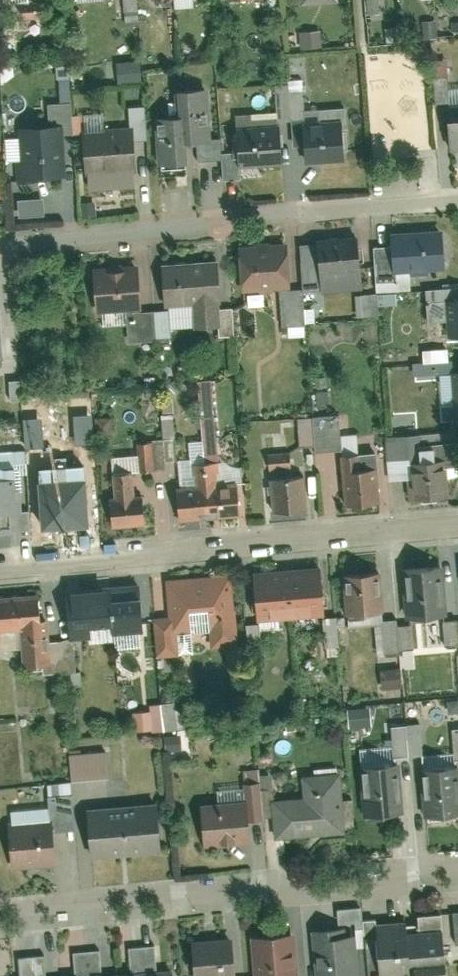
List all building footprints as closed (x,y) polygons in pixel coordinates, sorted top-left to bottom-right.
[(128,19),(141,18),(139,0),(126,0),(128,19)] [(305,31),(306,47),(323,45),(321,29),(305,31)] [(121,82),(144,80),(143,59),(120,61),(121,82)] [(217,148),(213,89),(181,91),(183,120),(159,121),(163,173),(191,172),(190,150),(217,148)] [(18,129),(21,183),(66,180),(62,126),(18,129)] [(349,126),(308,129),(310,166),(351,164),(349,126)] [(87,133),(90,178),(140,175),(137,129),(87,133)] [(285,130),(242,132),(244,172),(288,169),(285,130)] [(446,230),(393,234),(396,278),(449,274),(446,230)] [(365,242),(320,244),(323,295),(368,292),(365,242)] [(293,243),(243,246),(247,296),(297,293),(293,243)] [(166,310),(199,308),(198,286),(223,284),(222,260),(163,264),(166,310)] [(142,269),(94,272),(97,317),(145,314),(142,269)] [(199,308),(201,335),(226,333),(223,284),(198,286),(199,308)] [(427,361),(450,360),(450,348),(426,350),(427,361)] [(316,443),(314,416),(300,417),(302,444),(316,443)] [(70,424),(72,452),(85,452),(83,423),(70,424)] [(151,470),(167,469),(165,439),(149,440),(151,470)] [(380,474),(361,475),(359,459),(344,461),(349,509),(383,505),(380,474)] [(218,464),(209,465),(214,520),(243,518),(240,485),(220,487),(218,464)] [(214,520),(209,465),(199,466),(201,488),(182,490),(185,523),(214,520)] [(416,468),(419,504),(451,501),(447,465),(416,468)] [(0,467),(0,528),(11,527),(10,511),(18,510),(15,466),(0,467)] [(305,473),(272,476),(276,515),(309,512),(305,473)] [(146,501),(140,501),(137,477),(118,478),(120,503),(112,504),(115,532),(149,528),(146,501)] [(82,536),(82,531),(93,530),(90,502),(79,503),(78,489),(47,492),(51,538),(82,536)] [(447,564),(405,568),(409,619),(452,615),(447,564)] [(323,569),(254,576),(259,630),(328,623),(323,569)] [(385,569),(345,573),(350,624),(390,620),(385,569)] [(178,658),(176,636),(213,632),(214,649),(239,647),(232,574),(193,577),(194,590),(157,593),(160,623),(157,623),(160,660),(178,658)] [(117,640),(112,589),(66,593),(71,644),(117,640)] [(54,667),(48,592),(9,596),(14,641),(23,640),(26,670),(54,667)] [(9,596),(0,597),(0,642),(14,641),(9,596)] [(144,603),(114,605),(117,640),(147,637),(144,603)] [(446,619),(447,642),(457,642),(457,619),(446,619)] [(384,672),(384,686),(403,686),(403,672),(384,672)] [(136,731),(165,729),(164,707),(135,709),(136,731)] [(352,726),(373,725),(372,707),(351,708),(352,726)] [(111,777),(110,751),(72,753),(73,779),(111,777)] [(401,765),(361,769),(366,821),(406,818),(401,765)] [(424,769),(429,828),(457,825),(457,766),(424,769)] [(308,799),(273,802),(278,845),(312,842),(349,838),(345,795),(343,776),(306,779),(308,799)] [(78,827),(73,782),(50,784),(53,805),(54,805),(57,829),(78,827)] [(203,809),(207,850),(254,846),(251,804),(203,809)] [(91,864),(164,857),(159,806),(86,813),(91,864)] [(55,823),(10,827),(15,873),(59,869),(55,823)] [(446,924),(445,915),(420,917),(421,926),(380,930),(379,921),(365,922),(366,931),(370,975),(451,975),(446,924)] [(319,934),(323,975),(358,975),(354,930),(319,934)] [(255,938),(259,975),(295,975),(291,934),(255,938)] [(195,944),(198,975),(237,975),(234,941),(195,944)] [(144,949),(147,975),(175,975),(175,972),(161,974),(158,948),(144,949)] [(144,949),(130,951),(133,975),(147,975),(144,949)] [(102,953),(88,954),(90,975),(104,975),(102,953)] [(88,954),(74,956),(76,975),(90,975),(88,954)] [(46,958),(32,960),(34,975),(48,975),(46,958)] [(32,960),(18,961),(19,975),(34,975),(32,960)]
